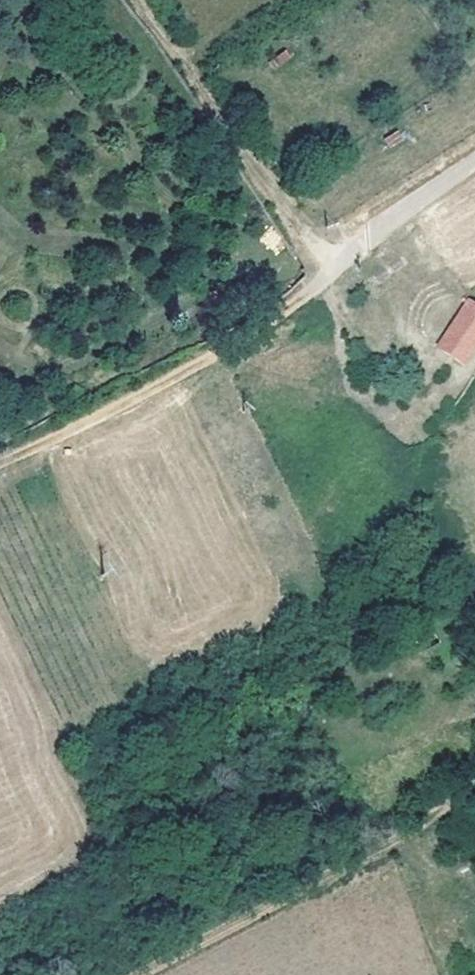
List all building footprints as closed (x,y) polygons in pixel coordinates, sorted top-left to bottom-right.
[(471,307),(440,352),(465,370),(474,355),(474,310),(471,307)]
